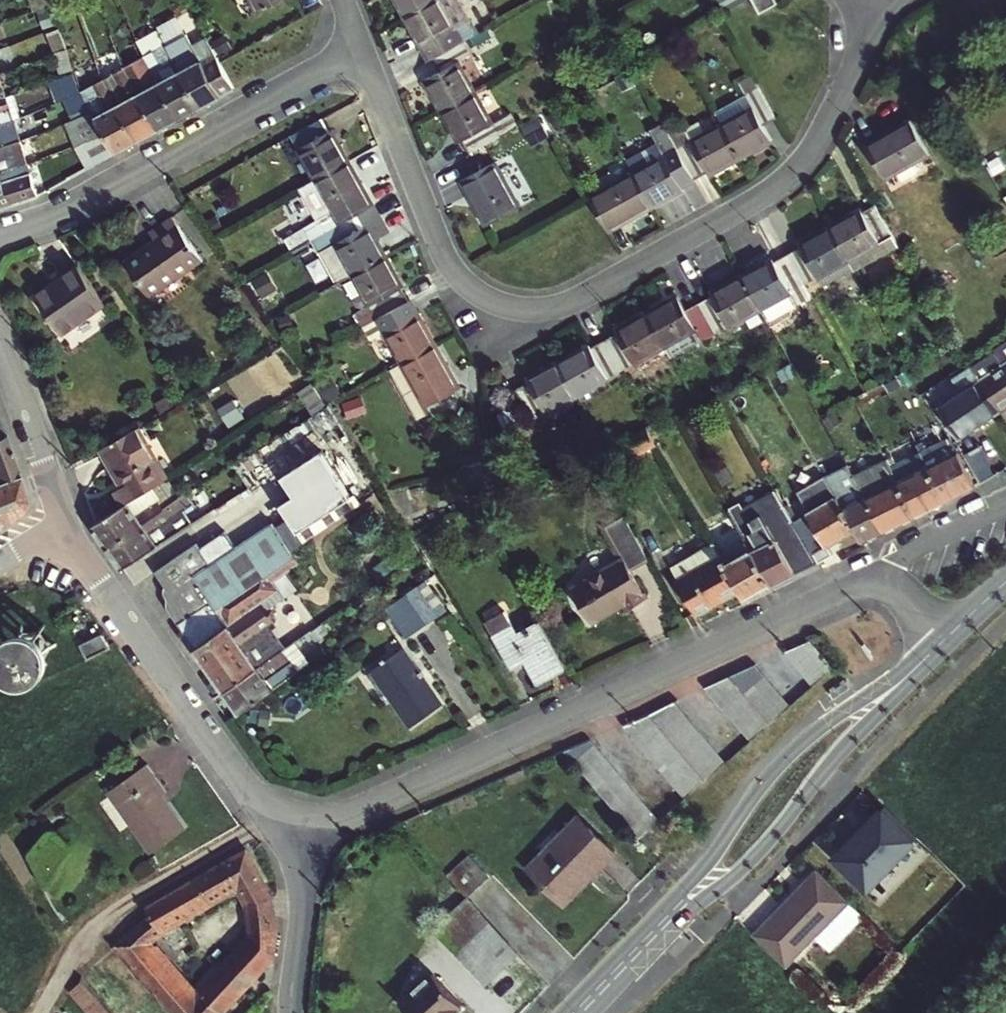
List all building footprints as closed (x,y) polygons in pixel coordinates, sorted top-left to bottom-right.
[(252,10),(271,0),(246,0),(252,10)] [(403,13),(426,0),(395,0),(403,13)] [(403,13),(419,43),(423,41),(429,54),(459,37),(473,30),(457,0),(426,0),(403,13)] [(710,13),(734,0),(703,0),(710,13)] [(746,13),(765,2),(764,0),(738,0),(746,13)] [(193,65),(184,69),(203,105),(224,94),(204,58),(189,32),(178,38),(193,65)] [(423,76),(440,108),(473,89),(455,58),(468,51),(459,37),(429,54),(437,68),(423,76)] [(169,43),(163,47),(166,52),(172,48),(169,43)] [(78,66),(71,46),(60,50),(67,70),(78,66)] [(172,76),(163,81),(183,116),(203,105),(184,69),(172,48),(166,52),(163,47),(157,50),(164,61),(172,76)] [(218,51),(204,58),(224,94),(239,86),(234,77),(218,51)] [(151,87),(142,92),(162,127),(183,116),(163,81),(155,66),(149,54),(136,61),(143,73),(151,87)] [(105,71),(100,57),(84,63),(89,77),(105,71)] [(172,76),(164,61),(155,66),(163,81),(172,76)] [(130,72),(127,65),(121,69),(124,75),(130,72)] [(65,97),(78,92),(75,82),(82,79),(79,69),(53,79),(60,100),(65,97)] [(162,127),(142,92),(134,78),(130,72),(124,75),(121,69),(116,71),(122,84),(130,99),(122,103),(141,138),(162,127)] [(143,73),(134,78),(142,92),(151,87),(143,73)] [(712,121),(731,155),(763,137),(754,123),(767,116),(744,74),(731,82),(737,93),(743,104),(712,121)] [(141,138),(122,103),(114,89),(107,76),(85,88),(85,89),(85,90),(96,109),(108,132),(118,150),(141,138)] [(122,84),(114,89),(122,103),(130,99),(122,84)] [(460,137),(467,150),(516,123),(508,109),(490,120),(473,89),(440,108),(457,139),(460,137)] [(65,97),(73,119),(93,111),(82,91),(78,92),(65,97)] [(15,117),(22,114),(14,93),(8,95),(10,102),(4,103),(2,97),(0,98),(0,122),(15,117)] [(737,93),(706,109),(712,121),(743,104),(737,93)] [(79,144),(105,133),(93,111),(73,119),(71,120),(79,144)] [(19,130),(15,117),(0,122),(0,136),(19,130)] [(670,145),(687,175),(700,168),(701,171),(731,155),(712,121),(698,129),(691,117),(676,126),(674,123),(662,130),(670,145)] [(903,120),(859,145),(878,178),(922,153),(903,120)] [(291,142),(315,187),(349,168),(333,138),(330,140),(322,125),(291,142)] [(16,142),(22,140),(19,130),(0,136),(0,147),(16,142)] [(105,133),(79,144),(87,167),(116,152),(105,133)] [(18,149),(24,147),(22,140),(16,142),(18,149)] [(650,141),(620,157),(626,169),(657,152),(650,141)] [(29,163),(24,147),(18,149),(16,142),(0,147),(0,172),(29,163)] [(626,169),(645,202),(675,186),(673,183),(687,175),(670,145),(657,152),(626,169)] [(492,159),(460,178),(485,222),(517,203),(492,159)] [(0,172),(0,206),(39,192),(37,187),(47,184),(37,160),(29,163),(0,172)] [(367,200),(349,168),(315,187),(303,193),(329,239),(359,222),(375,213),(367,200)] [(626,169),(583,193),(601,226),(645,202),(626,169)] [(827,230),(847,263),(890,238),(873,208),(859,216),(857,213),(827,230)] [(204,255),(176,213),(153,229),(158,237),(128,258),(151,290),(204,255)] [(352,281),(386,262),(378,247),(390,240),(375,213),(359,222),(329,239),(335,251),(323,259),(339,288),(352,281)] [(798,251),(786,258),(803,288),(847,263),(827,230),(796,248),(798,251)] [(771,262),(743,278),(762,312),(803,288),(786,258),(773,265),(771,262)] [(80,262),(61,275),(64,280),(42,296),(65,330),(107,300),(80,262)] [(386,262),(352,281),(376,324),(407,306),(400,295),(403,293),(386,262)] [(64,280),(61,275),(38,291),(42,296),(64,280)] [(711,301),(699,308),(716,338),(762,312),(743,278),(709,297),(711,301)] [(676,301),(646,318),(665,353),(696,335),(702,346),(716,338),(699,308),(684,316),(676,301)] [(434,349),(418,319),(415,321),(407,306),(376,324),(400,367),(434,349)] [(646,318),(615,336),(617,338),(604,346),(622,377),(665,353),(646,318)] [(996,348),(1005,363),(1005,341),(996,348)] [(589,350),(559,368),(579,401),(622,377),(604,346),(591,353),(589,350)] [(972,363),(1002,408),(1005,405),(1005,363),(996,348),(972,363)] [(400,367),(385,375),(415,428),(429,420),(425,413),(459,395),(434,349),(400,367)] [(960,435),(1002,408),(972,363),(932,390),(960,435)] [(534,426),(579,401),(559,368),(527,385),(529,389),(516,396),(534,426)] [(139,423),(104,443),(125,483),(119,486),(127,501),(154,482),(167,474),(139,423)] [(14,514),(25,507),(31,497),(6,433),(4,431),(3,430),(0,424),(0,478),(14,514)] [(926,438),(918,441),(921,448),(929,444),(926,438)] [(156,568),(186,615),(178,620),(226,687),(284,646),(310,627),(304,618),(290,627),(288,624),(281,628),(261,600),(281,586),(275,577),(301,560),(291,546),(304,536),(300,528),(354,493),(323,447),(283,473),(296,493),(282,502),(291,515),(277,524),(275,519),(240,543),(228,526),(200,544),(197,540),(156,568)] [(987,447),(971,454),(983,480),(999,472),(987,447)] [(929,463),(946,498),(976,483),(960,448),(929,463)] [(892,462),(899,459),(896,452),(888,456),(892,462)] [(886,527),(867,493),(859,479),(855,472),(849,461),(840,466),(847,478),(852,476),(856,484),(837,494),(855,524),(863,538),(886,527)] [(899,477),(916,512),(946,498),(929,463),(899,477)] [(862,468),(855,472),(859,479),(866,475),(862,468)] [(916,512),(899,477),(867,493),(886,527),(916,512)] [(14,514),(0,478),(0,523),(14,514)] [(127,501),(91,523),(107,544),(166,505),(181,496),(174,487),(159,497),(154,482),(127,501)] [(181,496),(107,544),(121,565),(190,520),(181,508),(194,500),(189,492),(181,496)] [(836,492),(795,516),(797,519),(814,548),(855,524),(837,494),(836,492)] [(814,548),(797,519),(795,516),(785,498),(765,507),(745,516),(741,508),(746,505),(742,499),(729,506),(748,539),(753,547),(772,581),(819,556),(814,548)] [(651,560),(627,518),(610,528),(625,554),(573,585),(593,618),(625,599),(628,605),(648,593),(634,570),(651,560)] [(697,609),(741,584),(723,552),(716,539),(673,563),(697,609)] [(748,539),(736,545),(740,554),(753,547),(748,539)] [(746,593),(772,581),(753,547),(740,554),(736,545),(723,552),(741,584),(746,593)] [(406,592),(426,619),(436,613),(416,585),(406,592)] [(406,592),(386,606),(406,633),(426,619),(406,592)] [(565,662),(539,617),(517,630),(512,622),(494,633),(512,663),(525,655),(539,678),(565,662)] [(80,644),(88,656),(109,646),(100,633),(80,644)] [(44,634),(23,635),(23,654),(44,653),(44,634)] [(782,649),(813,687),(833,669),(807,637),(782,649)] [(226,687),(241,710),(299,668),(284,646),(226,687)] [(443,699),(401,646),(374,667),(393,691),(389,694),(413,723),(443,699)] [(788,707),(752,663),(703,686),(748,741),(788,707)] [(723,761),(672,700),(623,721),(684,794),(723,761)] [(657,817),(588,735),(563,745),(637,834),(657,817)] [(147,764),(108,791),(153,852),(185,829),(162,797),(167,793),(147,764)] [(915,836),(881,804),(833,855),(868,885),(915,836)] [(529,863),(557,892),(592,859),(600,866),(616,852),(579,814),(529,863)] [(241,886),(252,903),(273,897),(246,850),(147,909),(151,915),(161,931),(241,886)] [(446,869),(466,892),(487,873),(466,851),(446,869)] [(592,859),(557,892),(565,900),(600,866),(592,859)] [(816,866),(754,933),(785,962),(806,938),(821,953),(863,910),(816,866)] [(515,949),(466,893),(435,922),(485,978),(515,949)] [(252,903),(253,922),(276,916),(273,897),(252,903)] [(161,931),(151,915),(137,926),(147,938),(161,931)] [(147,938),(137,926),(115,946),(153,990),(167,1005),(174,1012),(222,1012),(274,956),(277,939),(278,925),(276,916),(253,922),(253,937),(196,996),(147,938)] [(131,1009),(153,990),(115,946),(92,966),(94,969),(82,980),(84,982),(72,992),(89,1012),(134,1012),(131,1009)] [(433,968),(401,998),(415,1012),(449,1012),(463,1000),(433,968)] [(134,1012),(157,1012),(167,1005),(153,990),(131,1009),(134,1012)]
